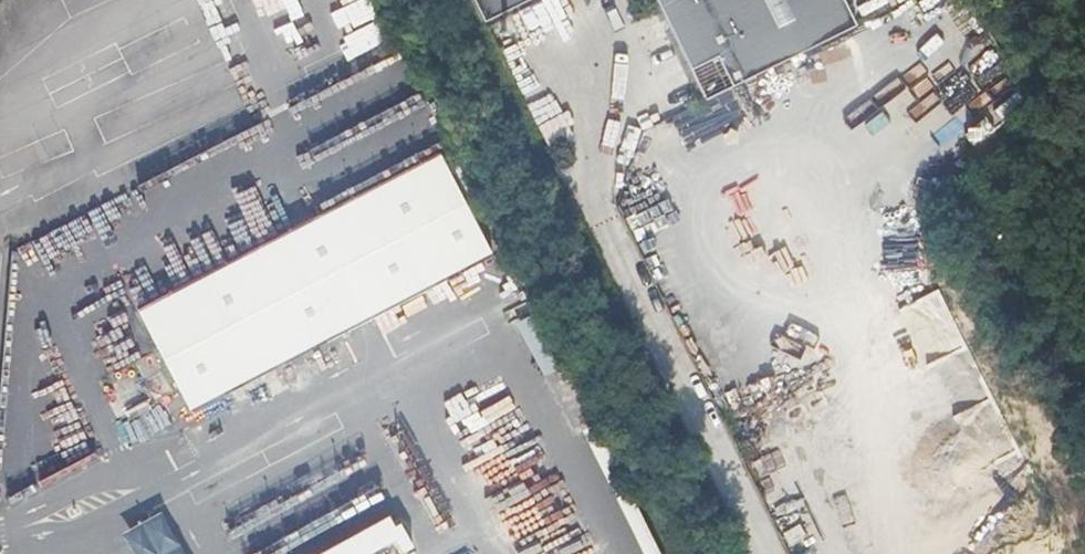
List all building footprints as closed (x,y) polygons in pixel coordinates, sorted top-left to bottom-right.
[(383,44),(362,0),(298,0),(331,69),(383,44)] [(467,12),(491,0),(461,0),(467,12)] [(689,94),(841,16),(833,0),(642,0),(689,94)] [(484,255),(455,204),(427,154),(132,312),(186,414),(484,255)] [(136,417),(142,434),(165,426),(159,409),(136,417)] [(240,553),(277,553),(304,543),(285,498),(226,522),(240,553)] [(124,528),(134,553),(182,553),(166,512),(124,528)] [(315,553),(376,553),(405,539),(393,514),(315,553)]
